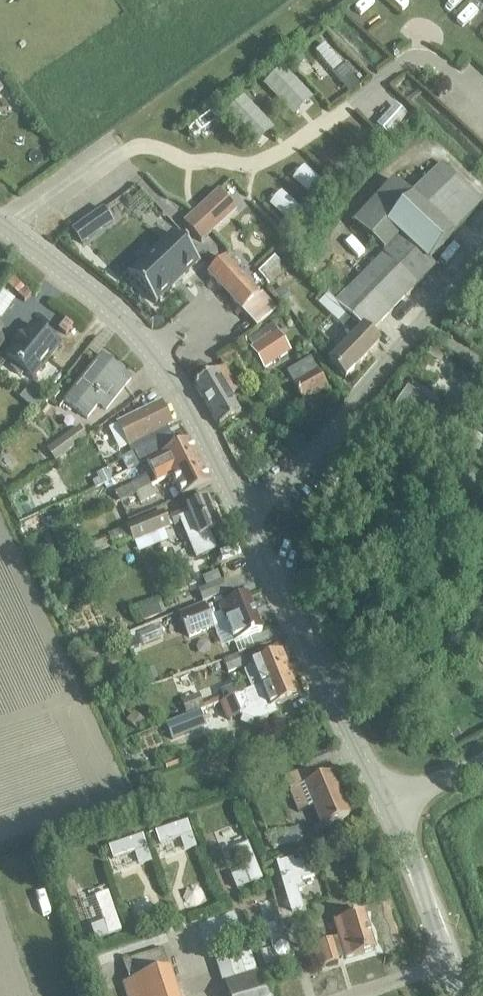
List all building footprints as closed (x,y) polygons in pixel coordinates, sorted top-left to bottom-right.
[(396,104),(377,125),(389,136),(407,115),(396,104)] [(384,257),(417,288),(436,268),(431,263),(454,238),(450,234),(482,201),(442,163),(409,197),(393,181),(353,222),(384,251),(381,254),(384,257)] [(183,221),(201,240),(235,207),(218,188),(183,221)] [(142,211),(126,193),(117,201),(133,219),(142,211)] [(80,226),(72,231),(81,243),(89,238),(80,226)] [(128,275),(155,303),(199,262),(171,233),(128,275)] [(369,338),(417,288),(384,257),(337,307),(369,338)] [(259,295),(255,298),(222,262),(206,276),(254,330),(274,312),(259,295)] [(329,366),(344,381),(378,347),(348,318),(340,326),(354,340),(329,366)] [(24,371),(33,377),(57,348),(35,331),(12,360),(14,362),(10,367),(20,376),(24,371)] [(261,372),(288,355),(275,334),(261,343),(258,337),(248,344),(251,349),(248,352),(261,372)] [(245,379),(253,374),(239,349),(216,363),(220,370),(195,384),(220,427),(238,416),(228,399),(236,394),(222,371),(235,363),(245,379)] [(98,404),(105,410),(131,378),(101,355),(64,401),(87,418),(98,404)] [(285,374),(302,403),(326,390),(309,360),(285,374)] [(391,416),(429,442),(445,418),(437,411),(408,391),(391,416)] [(117,424),(128,446),(171,425),(160,403),(117,424)] [(47,450),(55,460),(86,438),(78,427),(47,450)] [(169,435),(120,458),(126,471),(145,462),(151,459),(160,455),(159,454),(175,447),(169,435)] [(151,459),(145,462),(156,483),(170,476),(199,462),(189,441),(175,447),(159,454),(160,455),(151,459)] [(176,488),(169,492),(173,501),(210,483),(199,462),(170,476),(176,488)] [(137,496),(151,489),(146,479),(132,486),(114,494),(119,502),(136,494),(137,496)] [(151,489),(137,496),(141,504),(155,497),(151,489)] [(205,537),(220,531),(208,502),(184,512),(185,513),(170,520),(173,526),(181,523),(189,544),(195,546),(206,541),(205,537)] [(127,528),(132,540),(169,525),(164,513),(127,528)] [(107,535),(112,547),(130,540),(125,528),(107,535)] [(220,609),(235,643),(262,632),(247,597),(220,609)] [(178,614),(187,637),(212,627),(203,604),(178,614)] [(250,689),(290,674),(281,653),(251,665),(247,667),(243,672),(250,689)] [(240,654),(223,660),(227,672),(245,665),(240,654)] [(223,701),(218,703),(226,721),(240,716),(254,721),(277,712),(274,705),(298,695),(290,674),(251,690),(241,694),(223,701)] [(219,690),(223,701),(241,694),(236,682),(219,690)] [(199,694),(180,701),(185,714),(204,707),(199,694)] [(194,713),(165,724),(171,740),(200,728),(194,713)] [(330,773),(312,781),(307,767),(282,776),(296,811),(311,805),(320,826),(323,824),(328,825),(331,822),(348,815),(330,773)] [(229,859),(242,854),(227,817),(215,821),(229,859)] [(268,837),(272,848),(302,838),(298,827),(268,837)] [(183,840),(168,845),(180,877),(194,872),(183,840)] [(134,892),(146,887),(131,849),(120,853),(134,892)] [(308,859),(293,863),(292,859),(276,863),(290,912),(302,909),(296,888),(303,886),(301,880),(313,876),(308,859)] [(312,973),(375,956),(364,917),(335,925),(340,943),(319,949),(316,937),(303,941),(312,973)] [(165,951),(125,962),(131,984),(122,987),(125,995),(178,995),(165,951)] [(226,995),(268,995),(256,954),(217,964),(226,995)]
